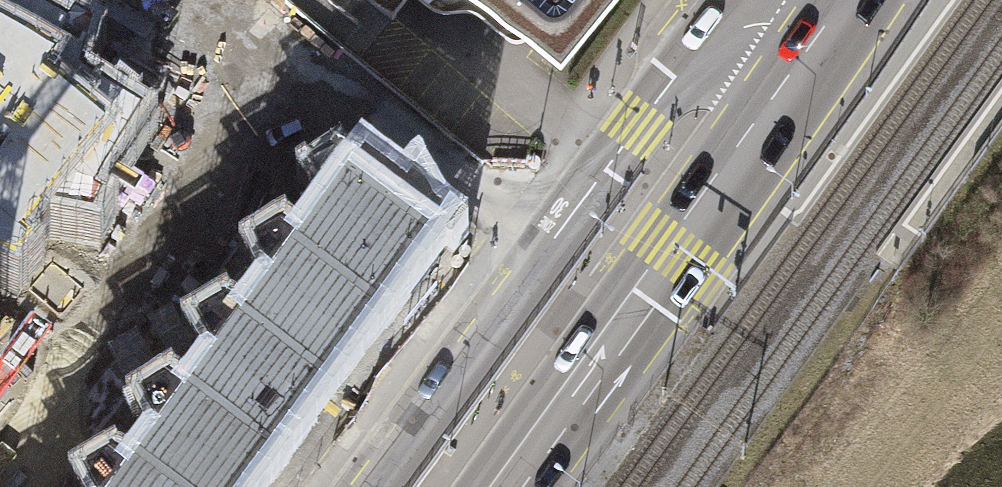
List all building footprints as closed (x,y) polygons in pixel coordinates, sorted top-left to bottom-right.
[(560,75),(620,0),(464,0),(560,75)] [(19,260),(68,201),(93,217),(143,134),(53,78),(71,47),(0,4),(0,244),(19,260)] [(405,189),(363,157),(261,294),(353,362),(455,225),(435,210),(417,173),(405,189)] [(148,444),(206,486),(260,486),(353,362),(261,294),(148,444)] [(148,444),(116,486),(206,486),(148,444)]
